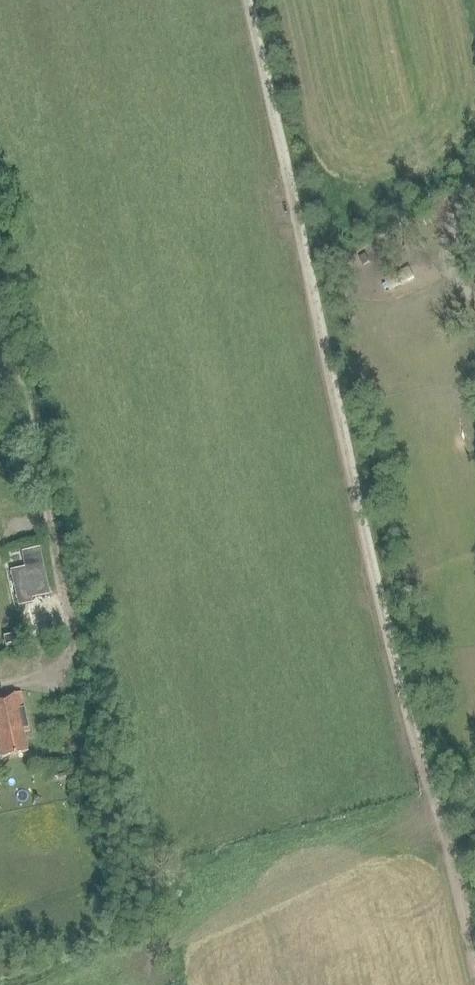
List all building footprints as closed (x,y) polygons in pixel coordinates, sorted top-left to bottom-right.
[(53,596),(46,560),(11,568),(19,603),(53,596)] [(27,731),(20,694),(0,698),(0,758),(26,752),(22,732),(27,731)]
